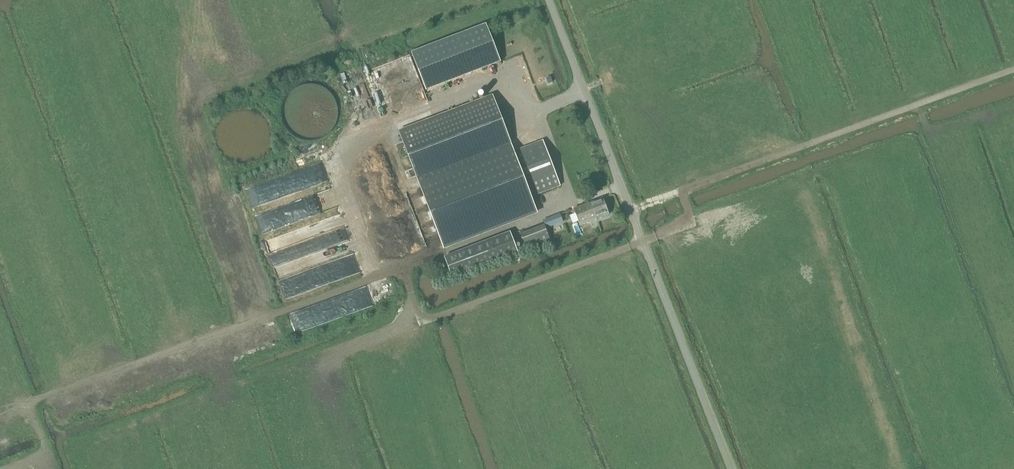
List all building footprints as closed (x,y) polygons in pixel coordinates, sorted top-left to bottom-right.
[(486,25),(412,53),(426,91),(501,62),(486,25)] [(492,96),(399,131),(417,180),(502,147),(512,144),(492,96)] [(502,147),(417,180),(444,250),(538,214),(532,197),(561,186),(543,140),(514,151),(512,144),(502,147)] [(609,215),(603,198),(574,209),(581,226),(609,215)] [(553,218),(544,221),(548,229),(556,226),(553,218)] [(545,225),(521,234),(528,253),(551,243),(545,225)] [(511,232),(444,257),(452,279),(519,253),(511,232)]
